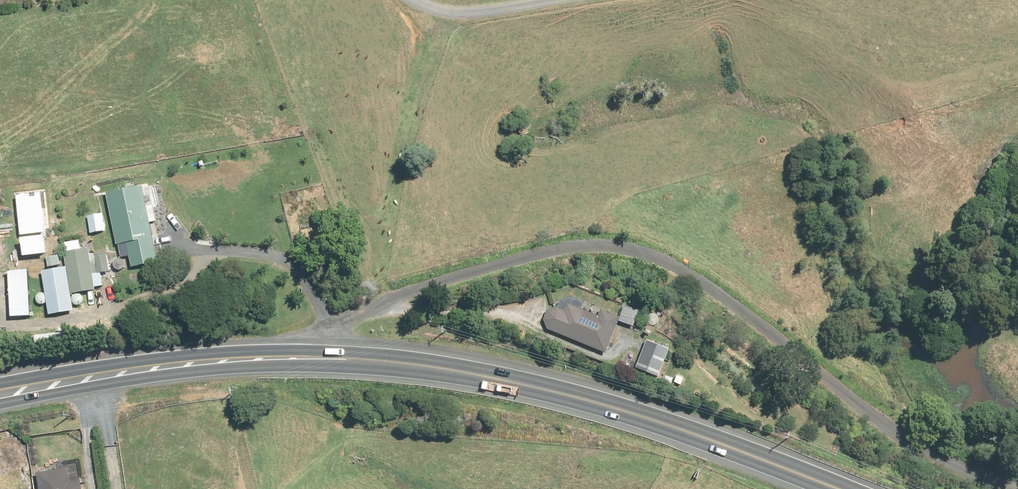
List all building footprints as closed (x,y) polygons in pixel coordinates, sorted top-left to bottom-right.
[(158,262),(140,187),(106,195),(121,258),(129,256),(132,268),(158,262)] [(67,268),(71,294),(92,291),(94,308),(117,305),(114,285),(104,287),(102,273),(109,272),(106,252),(90,255),(87,238),(63,242),(67,268)] [(62,266),(60,255),(47,258),(48,268),(62,266)] [(71,294),(67,268),(65,269),(42,272),(45,293),(37,295),(38,305),(48,303),(50,315),(74,311),(71,294)] [(18,296),(19,303),(28,302),(26,275),(0,277),(0,298),(18,296)] [(599,318),(568,305),(565,312),(554,308),(545,315),(547,329),(602,351),(616,317),(602,311),(599,318)] [(76,467),(38,473),(40,488),(80,488),(76,467)]
